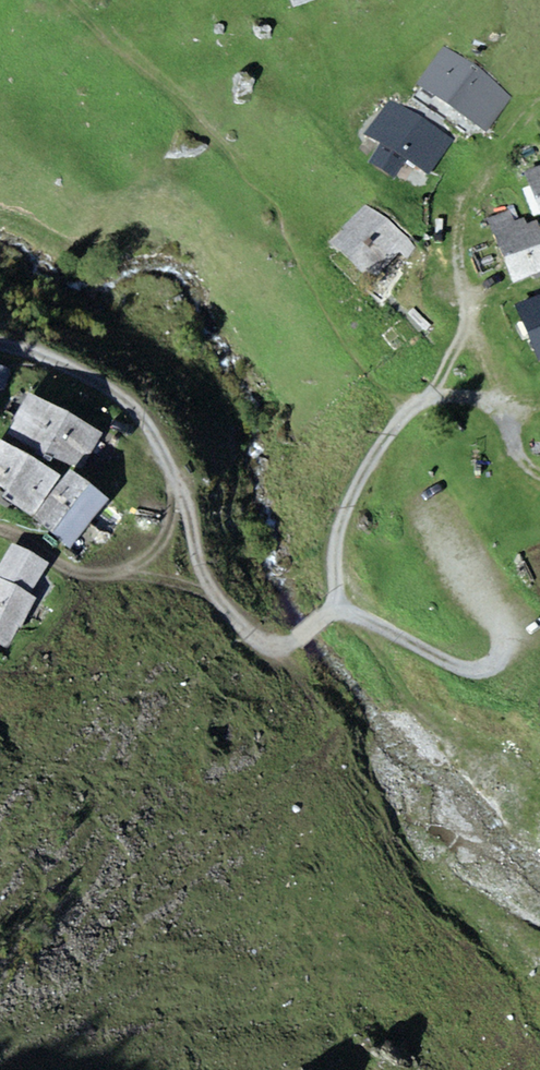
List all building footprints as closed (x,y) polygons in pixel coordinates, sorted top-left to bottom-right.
[(299,13),(327,3),(326,0),(295,0),(299,13)] [(514,100),(446,56),(426,87),(494,131),(514,100)] [(459,140),(394,100),(371,135),(436,176),(459,140)] [(420,248),(373,208),(338,249),(379,284),(402,257),(415,262),(420,248)] [(494,224),(517,282),(539,273),(539,232),(537,224),(519,231),(513,216),(494,224)] [(525,308),(539,346),(539,302),(525,308)] [(0,368),(0,388),(20,395),(26,376),(0,368)] [(109,436),(36,401),(18,437),(91,472),(109,436)] [(4,443),(0,449),(0,488),(39,511),(60,477),(4,443)] [(80,478),(46,521),(81,547),(114,504),(80,478)] [(17,546),(0,578),(0,642),(10,647),(54,565),(17,546)]
